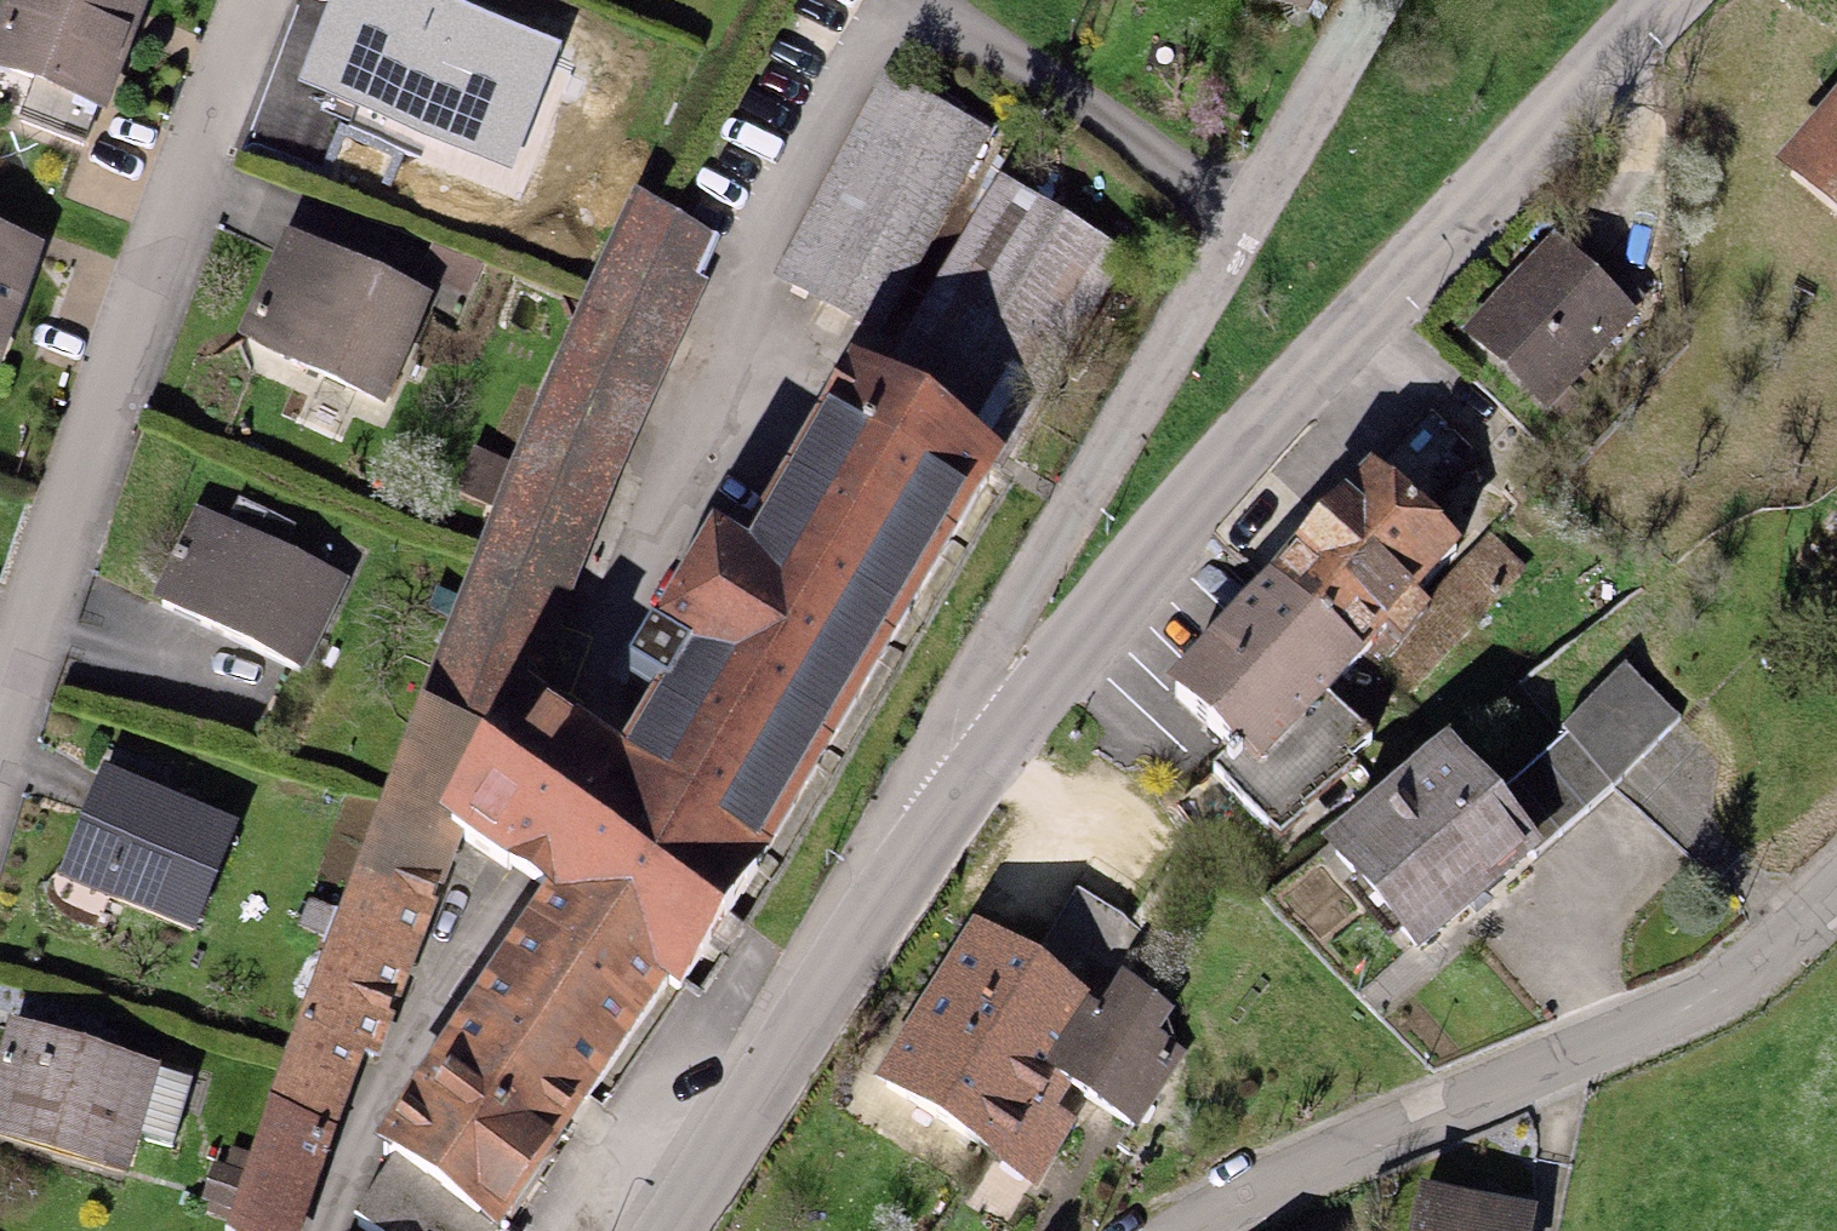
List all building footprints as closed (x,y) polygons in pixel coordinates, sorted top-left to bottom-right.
[(0,71),(0,88),(106,123),(148,0),(24,0),(0,71)] [(446,0),(336,0),(305,75),(507,159),(555,45),(446,0)] [(884,91),(779,296),(883,349),(988,145),(884,91)] [(1798,199),(1836,229),(1836,150),(1798,199)] [(1000,203),(882,416),(997,491),(1120,270),(1000,203)] [(634,223),(587,322),(457,653),(389,847),(246,1230),(304,1230),(334,1144),(409,1003),(447,867),(527,745),(544,677),(635,432),(720,257),(634,223)] [(0,252),(0,335),(25,261),(0,252)] [(296,258),(253,354),(385,412),(427,316),(296,258)] [(1556,265),(1473,356),(1546,422),(1629,331),(1556,265)] [(997,491),(882,416),(868,407),(751,585),(725,568),(664,662),(690,679),(610,800),(582,781),(527,745),(447,867),(514,910),(531,921),(358,1183),(432,1230),(511,1230),(997,491)] [(1381,501),(1419,536),(1486,464),(1449,429),(1381,501)] [(1279,609),(1373,697),(1475,589),(1419,536),(1381,501),(1279,609)] [(199,534),(159,618),(310,690),(350,606),(199,534)] [(1279,609),(1182,713),(1276,801),(1373,697),(1279,609)] [(1565,747),(1491,812),(1531,859),(1534,863),(1611,800),(1678,729),(1626,680),(1562,743),(1565,747)] [(1449,764),(1337,859),(1418,955),(1531,859),(1491,812),(1449,764)] [(222,835),(105,791),(68,890),(184,934),(222,835)] [(979,954),(895,1113),(1025,1181),(1070,1097),(1109,1023),(979,954)] [(1109,1023),(1070,1097),(1139,1134),(1195,1029),(1126,992),(1109,1023)] [(11,1043),(0,1077),(0,1147),(115,1183),(146,1085),(11,1043)] [(1414,1230),(1527,1230),(1419,1207),(1414,1230)]
